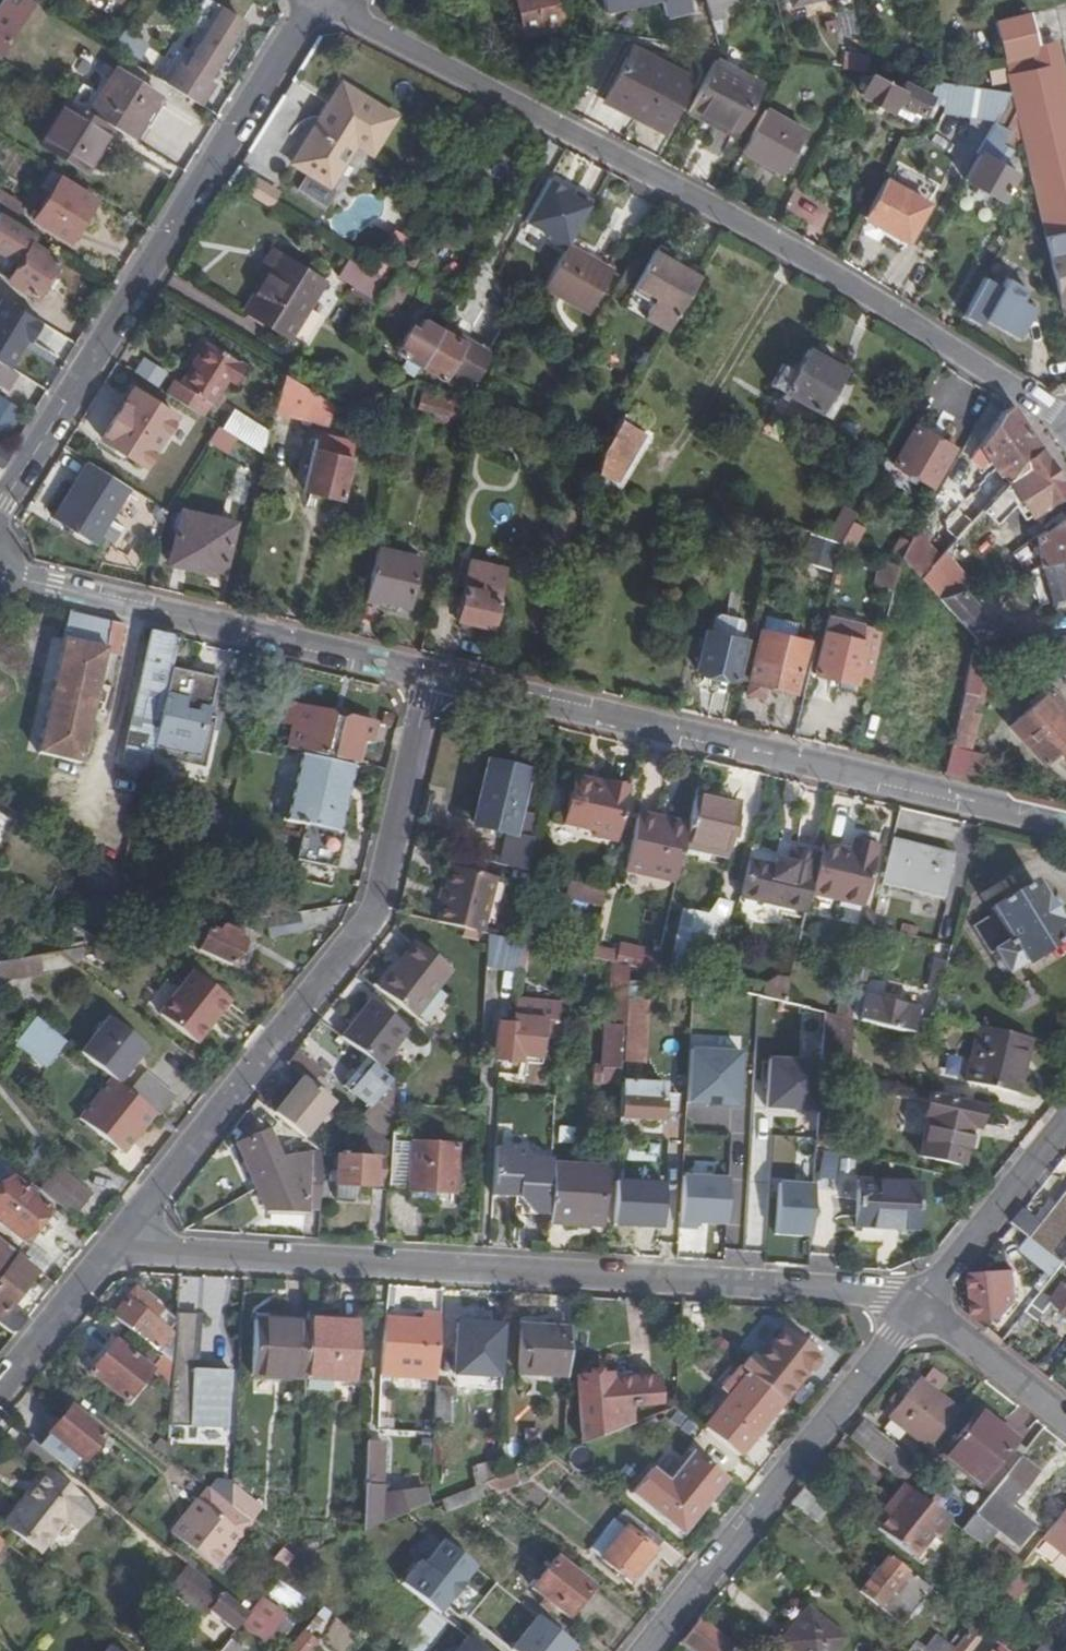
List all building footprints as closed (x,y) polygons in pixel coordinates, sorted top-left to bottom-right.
[(33,1),(32,0),(0,0),(0,2),(0,3),(0,54),(33,1)] [(559,0),(516,0),(523,33),(564,24),(560,4),(559,0)] [(662,4),(666,20),(692,14),(689,0),(602,0),(606,17),(662,4)] [(707,11),(740,1),(740,0),(704,0),(704,2),(707,11)] [(243,20),(221,6),(190,58),(185,65),(172,87),(193,100),(243,20)] [(1065,304),(1065,90),(1055,42),(1039,45),(1031,13),(995,21),(1011,92),(1021,133),(1061,306),(1065,304)] [(169,59),(132,35),(123,49),(161,73),(169,59)] [(689,78),(631,47),(606,95),(644,115),(642,120),(662,130),(689,78)] [(190,58),(182,53),(178,61),(185,65),(190,58)] [(869,56),(845,53),(843,68),(857,70),(873,72),(869,56)] [(736,130),(760,83),(714,59),(687,111),(705,121),(708,116),(736,130)] [(158,94),(116,68),(101,93),(82,81),(70,101),(110,125),(115,128),(132,138),(158,94)] [(930,96),(903,82),(901,88),(872,73),(861,94),(891,110),(896,100),(921,114),(929,118),(938,102),(929,98),(930,96)] [(945,106),(957,84),(942,82),(935,81),(930,96),(929,98),(938,102),(945,106)] [(341,82),(292,162),(330,186),(352,151),(345,147),(349,140),(356,144),(373,154),(396,116),(341,82)] [(945,106),(943,111),(996,118),(1010,92),(957,84),(945,106)] [(1011,92),(1010,92),(996,118),(994,121),(1010,129),(1002,144),(1012,149),(1021,133),(1011,92)] [(83,169),(110,125),(70,101),(68,99),(41,143),(83,169)] [(891,110),(915,124),(921,114),(896,100),(891,110)] [(476,102),(465,121),(476,126),(487,108),(476,102)] [(741,150),(782,173),(805,132),(764,109),(741,150)] [(1002,199),(1017,173),(1003,165),(1012,149),(1002,144),(1010,129),(994,121),(977,153),(979,154),(966,179),(1002,199)] [(110,125),(83,169),(88,172),(115,128),(110,125)] [(356,144),(349,140),(345,147),(352,151),(356,144)] [(69,240),(95,199),(55,173),(50,180),(55,183),(52,189),(33,218),(69,240)] [(271,205),(280,190),(258,176),(249,192),(271,205)] [(48,179),(45,185),(52,189),(55,183),(50,180),(48,179)] [(908,241),(929,204),(885,180),(865,216),(908,241)] [(16,220),(23,209),(0,195),(0,211),(16,220)] [(57,259),(30,243),(36,233),(16,220),(0,211),(0,275),(34,297),(57,259)] [(412,241),(395,232),(372,273),(389,283),(396,271),(412,241)] [(589,311),(612,271),(567,245),(544,286),(589,311)] [(655,249),(632,290),(654,302),(647,313),(671,326),(700,274),(655,249)] [(269,271),(279,255),(272,251),(262,267),(269,271)] [(417,257),(409,253),(404,261),(412,265),(417,257)] [(269,271),(245,310),(290,337),(324,282),(279,255),(269,271)] [(995,259),(963,315),(980,325),(984,318),(985,316),(1005,327),(1003,329),(1020,339),(1037,308),(1022,300),(1028,289),(1006,277),(1012,268),(995,259)] [(351,292),(372,304),(383,283),(347,261),(337,276),(355,286),(351,292)] [(17,364),(41,315),(0,295),(0,356),(17,364)] [(985,316),(984,318),(1003,329),(1005,327),(985,316)] [(417,331),(410,327),(396,351),(420,365),(441,329),(424,319),(417,331)] [(471,385),(487,355),(441,329),(420,365),(444,379),(448,372),(471,385)] [(237,384),(248,367),(206,341),(180,383),(175,379),(166,393),(203,416),(211,404),(228,378),(237,384)] [(842,368),(808,349),(796,371),(782,364),(771,384),(828,416),(839,396),(830,391),(842,368)] [(145,359),(136,373),(157,386),(165,372),(145,359)] [(283,373),(274,411),(328,424),(333,404),(283,373)] [(132,389),(102,438),(143,464),(174,415),(132,389)] [(462,421),(467,404),(421,391),(417,408),(462,421)] [(24,406),(0,395),(0,430),(11,435),(24,406)] [(478,403),(475,416),(485,420),(490,408),(478,403)] [(976,449),(984,462),(988,459),(994,468),(958,505),(960,507),(947,521),(946,527),(955,537),(957,535),(969,523),(983,508),(1007,483),(1017,462),(1039,447),(1011,405),(1001,411),(976,449)] [(269,429),(234,409),(221,428),(263,454),(269,429)] [(645,434),(619,418),(601,450),(596,473),(616,481),(645,434)] [(954,448),(916,425),(894,464),(932,486),(954,448)] [(315,438),(303,488),(340,497),(353,441),(334,436),(332,442),(315,438)] [(0,467),(10,452),(0,445),(0,467)] [(1039,447),(1017,462),(1007,483),(983,508),(991,516),(997,522),(1012,507),(1021,521),(1031,515),(1065,491),(1065,487),(1039,447)] [(53,518),(93,543),(99,534),(109,518),(128,486),(89,461),(53,518)] [(1065,517),(1065,491),(1031,515),(1042,532),(1065,517)] [(847,507),(829,538),(840,543),(852,521),(857,512),(847,507)] [(969,523),(978,531),(991,516),(983,508),(969,523)] [(235,522),(181,509),(168,563),(222,575),(235,522)] [(1041,565),(1060,559),(1065,557),(1065,517),(1042,532),(1037,535),(1041,565)] [(123,526),(109,518),(99,534),(113,542),(123,526)] [(863,527),(852,521),(840,543),(852,547),(863,527)] [(909,542),(900,556),(919,576),(942,551),(918,526),(909,542)] [(813,535),(805,556),(829,565),(837,544),(813,535)] [(942,551),(919,576),(938,597),(962,590),(948,574),(972,549),(957,535),(955,537),(942,551)] [(909,542),(901,537),(890,556),(888,561),(897,565),(898,565),(900,556),(909,542)] [(409,605),(420,558),(376,549),(366,595),(409,605)] [(882,559),(875,583),(892,588),(897,565),(888,561),(882,559)] [(1065,596),(1065,583),(1060,559),(1041,565),(1039,566),(1049,601),(1065,596)] [(470,560),(456,618),(493,627),(506,568),(470,560)] [(1040,608),(1065,601),(1065,596),(1049,601),(1039,566),(1028,569),(1040,608)] [(978,596),(970,587),(962,590),(972,601),(978,596)] [(1014,642),(1011,622),(994,624),(972,601),(962,590),(938,597),(976,637),(973,648),(1014,642)] [(1058,635),(1065,634),(1065,609),(1054,611),(1058,635)] [(123,624),(68,611),(62,639),(37,753),(81,763),(94,701),(102,703),(104,692),(96,690),(106,649),(118,652),(123,624)] [(744,621),(715,614),(711,631),(705,630),(696,669),(736,679),(745,640),(740,638),(744,621)] [(765,616),(760,636),(793,644),(798,623),(765,616)] [(828,617),(815,674),(840,679),(853,682),(869,686),(882,629),(828,617)] [(177,637),(151,631),(122,760),(146,767),(151,748),(169,668),(177,637)] [(763,698),(766,685),(795,692),(806,647),(793,644),(760,636),(746,694),(763,698)] [(754,642),(745,640),(736,679),(745,681),(754,642)] [(215,679),(169,668),(151,748),(205,761),(212,730),(203,728),(215,679)] [(839,686),(851,689),(853,682),(840,679),(839,686)] [(1050,689),(1010,726),(1044,764),(1057,753),(1065,744),(1065,706),(1050,689)] [(295,727),(300,705),(288,702),(283,725),(295,727)] [(295,727),(290,749),(356,764),(361,743),(368,744),(373,722),(347,716),(342,719),(333,717),(329,712),(300,705),(295,727)] [(335,708),(329,712),(333,717),(342,719),(347,716),(344,711),(335,708)] [(970,754),(979,714),(959,709),(950,749),(970,754)] [(1057,753),(1065,762),(1065,744),(1057,753)] [(302,832),(296,859),(336,868),(343,833),(337,831),(351,765),(300,754),(285,821),(303,825),(302,832)] [(525,774),(488,766),(475,825),(508,832),(512,833),(525,774)] [(572,780),(603,787),(604,782),(574,775),(572,780)] [(572,780),(563,823),(593,830),(592,835),(617,841),(629,788),(604,782),(603,787),(572,780)] [(694,796),(736,806),(738,801),(695,791),(694,796)] [(736,806),(694,796),(688,824),(684,842),(701,846),(726,852),(736,806)] [(636,819),(662,825),(664,818),(637,812),(636,819)] [(636,819),(624,871),(674,883),(682,848),(684,842),(688,824),(664,818),(662,825),(636,819)] [(282,820),(281,828),(302,832),(303,825),(285,821),(282,820)] [(512,833),(508,832),(501,864),(526,870),(533,838),(512,833)] [(872,837),(858,834),(853,840),(851,839),(849,850),(820,843),(818,854),(809,894),(862,906),(876,845),(874,844),(872,837)] [(882,880),(942,894),(951,854),(891,840),(882,880)] [(700,852),(701,846),(684,842),(682,848),(685,852),(695,854),(700,852)] [(818,854),(788,847),(785,860),(774,858),(772,865),(747,860),(738,897),(805,912),(809,894),(818,854)] [(495,877),(450,866),(437,922),(482,933),(495,877)] [(568,880),(565,897),(602,905),(606,889),(568,880)] [(1033,881),(991,907),(994,912),(972,926),(1002,975),(1024,961),(1025,962),(1065,937),(1065,934),(1033,881)] [(707,915),(682,909),(669,962),(689,966),(687,976),(703,979),(711,942),(726,926),(732,903),(717,899),(714,904),(707,915)] [(271,909),(260,911),(261,919),(272,917),(271,909)] [(301,915),(269,920),(272,937),(304,932),(301,915)] [(198,950),(233,966),(249,932),(238,927),(235,932),(222,926),(219,934),(208,929),(198,950)] [(104,945),(87,934),(85,948),(92,947),(104,945)] [(486,966),(516,973),(522,942),(488,934),(486,966)] [(416,942),(379,990),(413,1017),(450,969),(416,942)] [(92,947),(94,959),(115,955),(114,943),(104,945),(92,947)] [(616,952),(611,951),(609,962),(612,963),(627,967),(654,973),(657,961),(641,957),(643,949),(618,944),(616,952)] [(609,962),(611,951),(593,947),(590,958),(609,962)] [(54,1012),(84,973),(58,952),(7,961),(0,962),(0,981),(31,976),(31,993),(54,1012)] [(932,957),(927,988),(942,990),(946,959),(932,957)] [(864,959),(859,980),(866,981),(870,960),(864,959)] [(622,1025),(624,1025),(626,1000),(627,967),(612,963),(609,1025),(622,1025)] [(159,1015),(196,1044),(209,1026),(207,1025),(214,1016),(216,1018),(229,1000),(193,971),(159,1015)] [(790,979),(776,976),(765,982),(761,998),(784,1003),(790,979)] [(773,1103),(796,1104),(801,1007),(784,1003),(761,998),(746,994),(734,1002),(733,1023),(780,1025),(773,1103)] [(900,998),(883,994),(882,999),(864,995),(864,996),(856,994),(851,1019),(912,1033),(912,1032),(929,1036),(935,1012),(918,1008),(899,1003),(900,998)] [(498,1022),(494,1059),(521,1062),(521,1055),(542,1057),(546,1020),(559,1021),(560,1002),(516,998),(513,1024),(498,1022)] [(408,1030),(369,1000),(341,1037),(380,1067),(408,1030)] [(624,1025),(624,1039),(646,1040),(648,1001),(626,1000),(624,1025)] [(796,1104),(794,1131),(816,1132),(820,1069),(824,1012),(801,1007),(796,1104)] [(820,1069),(848,1075),(851,1019),(824,1012),(820,1069)] [(111,1077),(118,1083),(147,1047),(108,1016),(80,1053),(111,1077)] [(216,1018),(214,1016),(207,1025),(209,1026),(216,1018)] [(14,1044),(38,1063),(59,1036),(35,1018),(14,1044)] [(727,1163),(771,1165),(771,1160),(779,1160),(780,1125),(772,1125),(773,1103),(780,1025),(733,1023),(728,1101),(729,1101),(727,1163)] [(593,1065),(592,1082),(619,1083),(622,1025),(609,1025),(604,1025),(602,1066),(593,1065)] [(1021,1057),(1025,1058),(1029,1038),(978,1026),(966,1082),(1013,1093),(1021,1057)] [(44,1067),(65,1041),(59,1036),(38,1063),(44,1067)] [(624,1039),(622,1060),(644,1061),(646,1040),(624,1039)] [(318,1089),(328,1076),(295,1051),(285,1063),(302,1076),(318,1089)] [(372,1066),(364,1060),(344,1084),(369,1106),(360,1117),(384,1136),(391,1128),(393,1085),(371,1067),(372,1066)] [(175,1096),(144,1072),(129,1091),(156,1113),(159,1116),(175,1096)] [(273,1113),(304,1138),(334,1101),(318,1089),(302,1076),(273,1113)] [(132,1143),(156,1113),(129,1091),(118,1083),(111,1077),(79,1118),(119,1150),(128,1140),(132,1143)] [(665,1084),(621,1082),(619,1118),(663,1120),(665,1084)] [(928,1119),(920,1156),(961,1165),(969,1128),(976,1130),(982,1105),(928,1093),(923,1118),(928,1119)] [(257,1120),(247,1110),(238,1123),(248,1131),(257,1120)] [(837,1148),(838,1114),(818,1113),(816,1147),(837,1148)] [(390,1144),(368,1127),(360,1155),(389,1157),(390,1144)] [(237,1143),(266,1208),(306,1211),(306,1207),(320,1207),(322,1153),(309,1153),(279,1158),(266,1130),(237,1143)] [(433,1191),(453,1192),(455,1146),(410,1143),(411,1134),(390,1133),(390,1144),(389,1157),(387,1188),(408,1189),(433,1191)] [(123,1153),(132,1143),(128,1140),(119,1150),(123,1153)] [(527,1214),(548,1215),(551,1164),(552,1157),(531,1156),(524,1148),(495,1147),(492,1195),(516,1197),(527,1209),(527,1214)] [(337,1154),(335,1184),(354,1185),(372,1186),(372,1189),(387,1189),(387,1188),(389,1157),(360,1155),(337,1154)] [(600,1224),(603,1167),(551,1164),(548,1215),(548,1221),(600,1224)] [(92,1193),(57,1166),(39,1188),(74,1216),(92,1193)] [(695,1194),(717,1195),(718,1178),(687,1176),(685,1205),(694,1205),(695,1194)] [(11,1177),(0,1192),(0,1223),(21,1239),(47,1205),(34,1195),(34,1189),(31,1186),(25,1188),(11,1177)] [(777,1179),(775,1234),(814,1235),(816,1180),(777,1179)] [(920,1183),(857,1179),(855,1220),(895,1222),(895,1227),(918,1229),(920,1183)] [(354,1185),(335,1184),(335,1198),(353,1199),(354,1185)] [(433,1199),(433,1191),(408,1189),(407,1198),(433,1199)] [(1013,1223),(1031,1236),(1065,1263),(1065,1264),(1065,1195),(1045,1223),(1025,1208),(1013,1223)] [(21,1239),(27,1244),(54,1210),(47,1205),(21,1239)] [(680,1211),(654,1210),(653,1226),(656,1226),(654,1257),(678,1258),(680,1211)] [(1031,1236),(1020,1249),(1048,1271),(1035,1287),(1042,1292),(1065,1263),(1031,1236)] [(35,1272),(16,1257),(18,1255),(0,1241),(0,1325),(14,1336),(28,1317),(10,1304),(35,1272)] [(1037,1320),(1051,1304),(1059,1310),(1063,1305),(1056,1300),(1065,1286),(1065,1264),(1065,1263),(1042,1292),(1026,1311),(1037,1320)] [(1017,1300),(1014,1271),(972,1274),(977,1319),(1005,1316),(1017,1300)] [(1056,1300),(1063,1305),(1065,1307),(1065,1286),(1056,1300)] [(156,1304),(135,1287),(113,1316),(162,1354),(172,1362),(174,1335),(148,1315),(156,1304)] [(174,1335),(175,1319),(156,1304),(148,1315),(174,1335)] [(229,1392),(231,1371),(195,1370),(198,1314),(176,1312),(173,1362),(173,1369),(172,1382),(169,1424),(227,1426),(229,1392)] [(435,1378),(438,1316),(421,1315),(420,1321),(383,1319),(380,1380),(386,1380),(386,1375),(435,1378)] [(254,1319),(251,1373),(304,1376),(307,1322),(254,1319)] [(303,1397),(332,1398),(334,1378),(355,1379),(358,1322),(307,1319),(307,1322),(304,1376),(303,1397)] [(456,1322),(454,1364),(502,1367),(504,1325),(456,1322)] [(569,1328),(520,1325),(518,1372),(567,1374),(569,1328)] [(796,1339),(783,1328),(757,1361),(750,1355),(740,1368),(748,1373),(782,1401),(805,1372),(810,1371),(816,1363),(816,1358),(817,1356),(804,1345),(796,1339)] [(800,1334),(796,1339),(804,1345),(808,1340),(800,1334)] [(152,1368),(116,1339),(90,1372),(126,1401),(152,1368)] [(172,1362),(162,1354),(152,1367),(172,1382),(173,1369),(173,1362),(172,1362)] [(724,1388),(731,1394),(748,1373),(740,1368),(724,1388)] [(932,1370),(922,1383),(935,1393),(945,1380),(932,1370)] [(518,1372),(517,1382),(566,1385),(567,1374),(518,1372)] [(753,1436),(782,1401),(748,1373),(731,1394),(703,1429),(732,1452),(748,1432),(753,1436)] [(577,1383),(610,1380),(609,1374),(576,1377),(577,1383)] [(658,1402),(656,1376),(610,1380),(577,1383),(582,1443),(631,1425),(629,1404),(658,1402)] [(922,1383),(918,1380),(889,1417),(930,1449),(959,1413),(935,1393),(922,1383)] [(433,1421),(453,1421),(454,1386),(435,1385),(435,1391),(433,1421)] [(103,1433),(70,1407),(39,1446),(58,1461),(72,1472),(103,1433)] [(1015,1440),(978,1411),(942,1456),(979,1485),(1015,1440)] [(850,1441),(864,1452),(879,1434),(865,1423),(850,1441)] [(732,1452),(738,1456),(753,1436),(748,1432),(732,1452)] [(908,1458),(879,1434),(864,1452),(894,1476),(908,1458)] [(39,1446),(33,1440),(23,1453),(47,1471),(47,1470),(49,1472),(58,1461),(39,1446)] [(383,1441),(366,1440),(364,1483),(361,1531),(429,1503),(424,1489),(389,1494),(383,1494),(383,1484),(381,1484),(383,1441)] [(651,1467),(631,1493),(682,1534),(725,1479),(692,1451),(668,1481),(651,1467)] [(1008,1506),(1035,1473),(1018,1459),(962,1530),(983,1546),(997,1529),(1018,1546),(1034,1526),(1008,1506)] [(493,1466),(477,1465),(476,1485),(479,1484),(484,1482),(493,1478),(493,1466)] [(49,1472),(47,1470),(47,1471),(5,1524),(39,1551),(66,1517),(75,1524),(90,1504),(49,1472)] [(495,1491),(519,1482),(514,1470),(496,1477),(493,1478),(484,1482),(495,1491)] [(233,1480),(215,1479),(208,1488),(231,1506),(233,1480)] [(481,1490),(479,1484),(476,1485),(443,1498),(447,1510),(484,1496),(481,1490)] [(891,1501),(895,1505),(889,1513),(877,1528),(913,1557),(931,1533),(936,1537),(949,1520),(905,1484),(891,1501)] [(803,1487),(792,1501),(818,1522),(829,1508),(803,1487)] [(170,1533),(213,1567),(250,1521),(231,1506),(208,1488),(198,1500),(197,1499),(170,1533)] [(895,1505),(891,1501),(884,1510),(889,1513),(895,1505)] [(95,1509),(90,1504),(75,1524),(80,1528),(95,1509)] [(601,1558),(629,1581),(662,1540),(623,1509),(615,1519),(626,1527),(601,1558)] [(1042,1538),(1065,1557),(1065,1509),(1042,1538)] [(589,1548),(601,1558),(626,1527),(615,1519),(613,1518),(589,1548)] [(442,1614),(480,1566),(429,1526),(408,1552),(416,1558),(399,1580),(442,1614)] [(1023,1562),(999,1544),(991,1553),(1015,1572),(1016,1571),(1023,1562)] [(283,1547),(275,1558),(285,1566),(293,1555),(283,1547)] [(888,1555),(860,1591),(901,1624),(930,1588),(888,1555)] [(557,1557),(532,1588),(543,1597),(553,1605),(567,1616),(592,1585),(557,1557)] [(209,1609),(235,1630),(248,1612),(222,1591),(187,1563),(168,1586),(204,1615),(209,1609)] [(1029,1581),(1016,1571),(1015,1572),(991,1602),(1004,1612),(1029,1581)] [(267,1595),(296,1613),(306,1597),(278,1579),(267,1595)] [(581,1640),(492,1584),(468,1621),(515,1650),(574,1650),(581,1640)] [(263,1642),(285,1614),(262,1596),(249,1613),(241,1624),(263,1642)] [(543,1597),(538,1604),(548,1611),(553,1605),(543,1597)] [(806,1608),(779,1643),(790,1650),(832,1650),(843,1638),(806,1608)] [(699,1618),(682,1639),(697,1650),(741,1650),(699,1618)] [(987,1633),(974,1623),(953,1649),(952,1650),(973,1650),(987,1633)] [(304,1630),(287,1650),(309,1650),(317,1641),(304,1630)] [(935,1635),(923,1650),(952,1650),(953,1649),(935,1635)] [(465,1636),(453,1650),(485,1650),(465,1636)] [(244,1648),(230,1637),(219,1650),(242,1650),(244,1648)]
